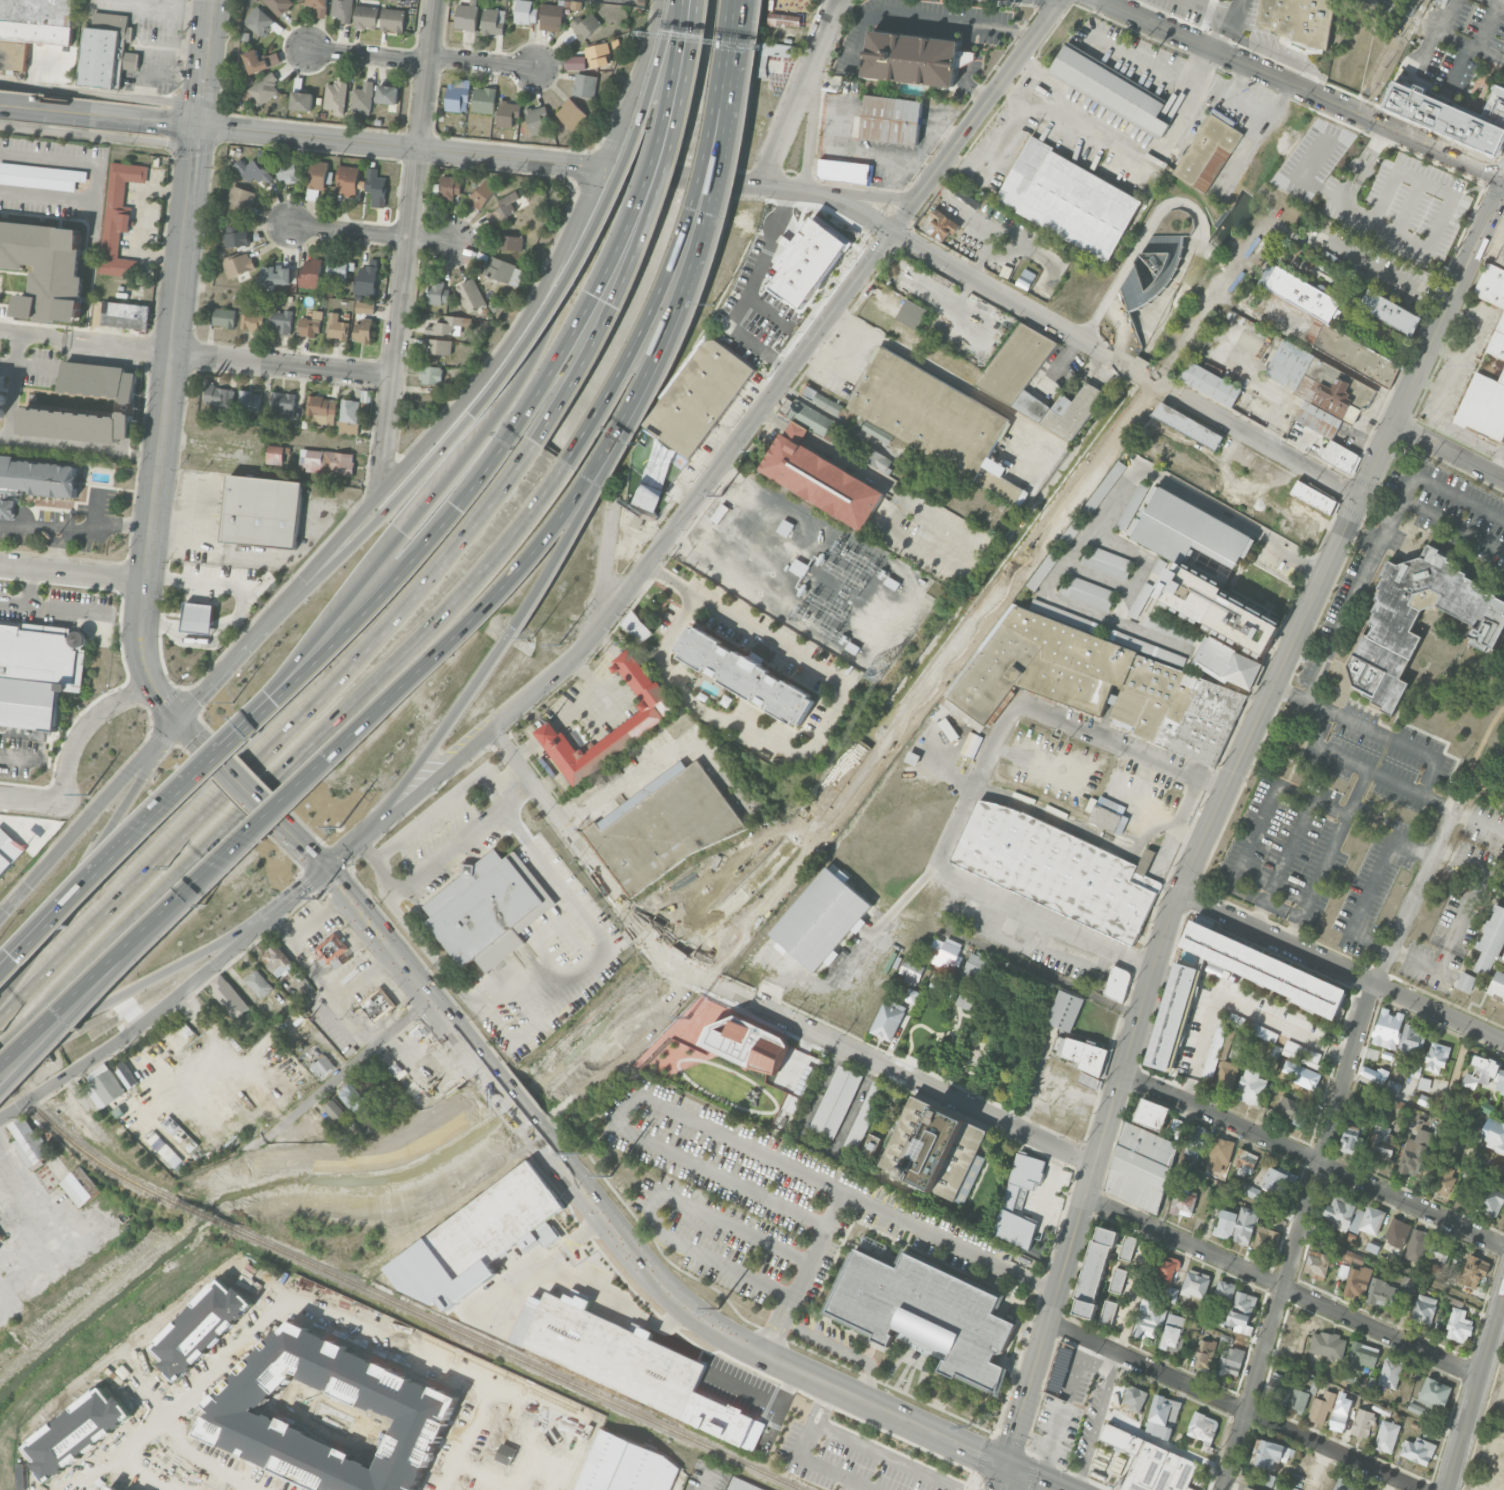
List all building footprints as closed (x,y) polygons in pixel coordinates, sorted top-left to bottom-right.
[(25,70),(0,67),(0,0),(74,0),(69,45),(29,41),(25,70)] [(279,15),(264,0),(291,0),(293,2),(279,15)] [(307,4),(307,0),(327,0),(325,17),(316,16),(317,8),(312,7),(312,5),(307,4)] [(331,14),(333,0),(353,0),(350,23),(341,21),(341,18),(338,18),(339,15),(331,14)] [(515,22),(518,0),(532,0),(531,8),(538,8),(536,22),(530,21),(529,24),(515,22)] [(582,9),(582,1),(565,0),(564,8),(582,9)] [(1257,24),(1262,0),(1337,0),(1330,37),(1257,24)] [(540,28),(543,2),(564,5),(560,31),(540,28)] [(355,26),(357,3),(379,6),(376,29),(355,26)] [(457,3),(478,5),(475,31),(455,29),(457,3)] [(262,6),(276,18),(270,24),(273,26),(264,36),(245,19),(258,5),(261,7),(262,6)] [(381,28),(383,6),(406,8),(403,31),(381,28)] [(503,33),(491,32),(491,34),(481,33),(484,7),(506,10),(503,33)] [(138,70),(122,68),(119,88),(80,84),(86,26),(94,27),(96,12),(127,15),(126,26),(133,27),(131,41),(124,40),(123,51),(140,53),(138,70)] [(582,42),(572,31),(574,29),(570,24),(580,15),(584,20),(592,12),(603,23),(582,42)] [(765,25),(767,12),(800,16),(799,27),(775,24),(775,26),(765,25)] [(864,73),(870,25),(962,38),(956,85),(864,73)] [(613,48),(611,39),(618,38),(620,46),(613,48)] [(585,47),(608,41),(612,55),(608,56),(610,64),(592,69),(590,61),(589,61),(585,47)] [(1051,69),(1066,44),(1165,103),(1158,116),(1170,123),(1162,136),(1051,69)] [(243,51),(257,46),(260,55),(266,52),(267,55),(277,51),(281,61),(251,72),(243,51)] [(564,69),(564,55),(585,55),(585,69),(564,69)] [(248,88),(272,70),(279,78),(275,80),(277,83),(275,84),(280,90),(260,105),(248,88)] [(595,98),(572,94),(576,72),(599,76),(595,98)] [(326,82),(334,83),(335,80),(338,80),(338,76),(348,77),(344,114),(334,113),(334,108),(324,107),(326,82)] [(448,81),(456,82),(456,77),(470,78),(466,109),(461,108),(461,110),(445,108),(448,81)] [(351,107),(353,86),(363,87),(364,79),(374,80),(371,109),(351,107)] [(1496,83),(1503,87),(1503,135),(1495,154),(1383,105),(1394,80),(1414,88),(1416,84),(1427,88),(1425,93),(1480,117),(1496,83)] [(378,101),(380,82),(399,84),(397,103),(378,101)] [(472,109),(475,86),(485,87),(485,85),(496,87),(493,111),(472,109)] [(291,106),(293,88),(314,91),(311,109),(291,106)] [(865,94),(923,101),(918,144),(860,137),(865,94)] [(555,112),(563,105),(562,104),(570,96),(588,114),(572,129),(555,112)] [(499,98),(507,99),(507,101),(520,102),(519,116),(513,116),(512,127),(496,125),(499,98)] [(524,108),(531,106),(532,108),(545,104),(550,118),(544,120),(547,130),(532,134),(524,108)] [(1172,173),(1212,112),(1244,133),(1231,153),(1219,145),(1193,186),(1172,173)] [(996,200),(1033,134),(1054,146),(1052,149),(1144,200),(1109,263),(996,200)] [(259,148),(268,148),(269,160),(259,160),(259,148)] [(261,181),(256,176),(250,181),(233,164),(240,157),(247,163),(254,157),(260,163),(261,162),(275,177),(269,183),(264,178),(261,181)] [(276,162),(295,157),(300,175),(280,180),(276,162)] [(308,187),(312,158),(329,160),(324,189),(308,187)] [(820,158),(870,164),(867,185),(820,179),(818,175),(820,158)] [(133,276),(97,272),(111,160),(149,164),(147,183),(125,180),(122,208),(134,210),(132,230),(119,229),(115,258),(135,260),(133,276)] [(88,171),(0,162),(0,183),(75,191),(76,181),(86,182),(88,171)] [(339,163),(359,165),(356,196),(345,195),(346,191),(337,190),(339,163)] [(377,176),(386,177),(385,185),(387,185),(385,206),(371,205),(373,191),(365,190),(368,166),(378,167),(377,176)] [(442,173),(456,175),(456,179),(461,179),(459,193),(454,192),(453,198),(439,196),(442,173)] [(497,187),(481,207),(474,201),(475,199),(469,194),(475,188),(476,189),(485,178),(497,187)] [(229,204),(253,213),(256,206),(252,205),(256,192),(233,183),(227,199),(231,200),(229,204)] [(509,216),(492,225),(485,213),(502,203),(499,198),(516,188),(520,195),(511,200),(516,209),(508,214),(509,216)] [(936,208),(960,225),(954,234),(950,231),(943,241),(927,230),(934,220),(930,217),(936,208)] [(24,269),(0,266),(0,220),(81,229),(79,249),(82,249),(79,275),(84,275),(78,322),(16,315),(19,294),(31,295),(34,270),(38,271),(39,265),(25,263),(24,269)] [(226,247),(224,230),(228,230),(227,225),(242,223),(243,230),(250,229),(251,244),(226,247)] [(496,247),(497,239),(500,239),(501,233),(523,235),(521,251),(496,247)] [(1156,236),(1156,247),(1171,247),(1171,256),(1181,256),(1181,236),(1156,236)] [(1494,261),(1503,242),(1503,266),(1494,261)] [(229,278),(221,259),(239,251),(240,254),(247,251),(249,256),(251,255),(256,267),(229,278)] [(1139,265),(1145,267),(1139,284),(1154,289),(1165,261),(1157,259),(1158,256),(1144,251),(1139,265)] [(330,276),(326,275),(328,260),(334,261),(334,252),(349,254),(347,280),(330,278),(330,276)] [(484,273),(492,254),(516,265),(508,283),(484,273)] [(299,285),(300,268),(304,269),(305,258),(312,259),(312,255),(322,257),(319,287),(299,285)] [(1489,262),(1503,269),(1503,308),(1474,294),(1489,262)] [(261,282),(261,265),(273,265),(273,263),(282,263),(282,265),(292,265),(292,282),(261,282)] [(354,292),(356,274),(359,274),(360,266),(366,266),(366,263),(377,264),(374,294),(354,292)] [(1264,287),(1275,266),(1339,303),(1328,323),(1327,322),(1264,287)] [(1028,290),(1036,274),(1024,268),(1016,284),(1028,290)] [(455,285),(461,283),(460,281),(473,275),(486,302),(468,311),(455,285)] [(429,278),(444,280),(443,286),(449,287),(448,301),(442,301),(441,303),(427,302),(429,278)] [(1362,308),(1369,295),(1366,294),(1370,288),(1423,318),(1412,336),(1362,308)] [(896,317),(908,295),(930,308),(918,329),(896,317)] [(102,324),(105,299),(152,305),(149,329),(102,324)] [(355,310),(356,300),(374,302),(373,312),(355,310)] [(213,323),(215,307),(236,309),(234,328),(225,327),(225,325),(213,323)] [(271,324),(272,310),(284,311),(284,308),(293,309),(291,334),(279,333),(280,325),(271,324)] [(241,328),(243,311),(264,313),(263,325),(258,325),(257,332),(250,331),(250,329),(241,328)] [(1486,350),(1503,313),(1503,359),(1486,350)] [(470,326),(454,324),(452,334),(444,333),(444,334),(425,332),(426,324),(434,325),(434,320),(444,321),(445,314),(471,317),(470,326)] [(297,334),(299,316),(321,319),(320,331),(315,330),(314,336),(297,334)] [(353,339),(355,322),(362,323),(362,316),(373,317),(370,343),(362,342),(363,340),(353,339)] [(327,335),(328,319),(349,321),(347,340),(339,339),(339,337),(327,335)] [(976,385),(1022,320),(1059,342),(1024,387),(1011,405),(976,385)] [(1307,339),(1314,341),(1321,323),(1313,321),(1307,339)] [(1313,347),(1327,322),(1328,323),(1400,364),(1389,390),(1313,347)] [(450,354),(437,352),(436,355),(426,354),(427,347),(422,347),(424,336),(452,340),(450,354)] [(689,459),(643,425),(706,340),(715,339),(756,369),(689,459)] [(847,407),(883,345),(1010,419),(982,466),(1023,489),(1014,505),(847,407)] [(1294,393),(1306,399),(1296,419),(1331,437),(1332,438),(1342,419),(1353,424),(1362,407),(1366,409),(1377,388),(1314,355),(1294,393)] [(1179,377),(1191,357),(1242,387),(1230,408),(1179,377)] [(62,392),(66,361),(126,368),(125,371),(137,372),(134,403),(121,401),(122,399),(62,392)] [(438,381),(438,383),(420,381),(421,379),(418,379),(420,364),(423,365),(423,363),(440,365),(440,367),(443,367),(441,382),(438,381)] [(1501,381),(1503,375),(1503,437),(1501,443),(1453,421),(1477,369),(1501,381)] [(1011,405),(1071,441),(1108,392),(1087,380),(1072,399),(1062,391),(1051,406),(1024,387),(1011,405)] [(204,402),(207,382),(215,383),(215,386),(228,387),(228,388),(235,389),(232,409),(225,408),(225,412),(215,411),(216,403),(204,402)] [(839,414),(803,393),(808,385),(843,406),(839,414)] [(237,409),(240,388),(251,389),(251,391),(261,392),(258,411),(237,409)] [(270,415),(273,390),(295,393),(292,418),(270,415)] [(362,390),(360,401),(371,402),(372,391),(362,390)] [(305,413),(308,393),(323,395),(323,397),(337,399),(334,423),(313,420),(313,414),(305,413)] [(796,397),(844,426),(838,436),(828,430),(824,436),(778,409),(786,396),(794,401),(796,397)] [(339,432),(339,424),(337,424),(337,418),(340,419),(342,398),(360,400),(357,421),(359,422),(358,434),(339,432)] [(1152,414),(1161,399),(1224,436),(1215,451),(1152,414)] [(118,438),(117,443),(21,432),(24,406),(120,417),(120,411),(133,413),(130,439),(118,438)] [(861,428),(866,419),(893,435),(888,443),(861,428)] [(759,469),(863,531),(886,492),(782,430),(759,469)] [(1350,473),(1320,457),(1331,437),(1332,438),(1361,453),(1350,473)] [(856,454),(863,442),(892,459),(885,472),(856,454)] [(266,462),(268,444),(284,445),(282,464),(266,462)] [(301,448),(323,450),(323,449),(354,452),(352,473),(322,470),(322,472),(306,471),(307,466),(299,465),(301,448)] [(78,498),(82,463),(0,454),(0,490),(78,498)] [(1282,487),(1290,474),(1337,501),(1329,515),(1282,487)] [(222,541),(229,475),(303,482),(296,549),(222,541)] [(1150,486),(1139,480),(1116,527),(1127,532),(1150,486)] [(1131,537),(1162,483),(1253,534),(1234,567),(1193,544),(1181,565),(1131,537)] [(15,500),(0,499),(0,518),(15,519),(15,500)] [(716,523),(709,518),(721,502),(728,507),(716,523)] [(629,512),(626,508),(627,504),(632,503),(656,511),(658,515),(656,519),(652,520),(629,512)] [(794,524),(787,537),(775,531),(783,517),(794,524)] [(1497,595),(1503,599),(1503,628),(1494,648),(1488,645),(1486,651),(1471,643),(1473,638),(1469,635),(1474,626),(1434,605),(1421,609),(1410,630),(1422,636),(1399,678),(1411,684),(1393,716),(1370,703),(1372,699),(1351,687),(1359,673),(1346,666),(1375,613),(1372,611),(1378,601),(1375,599),(1380,588),(1377,587),(1383,577),(1381,575),(1389,560),(1398,564),(1420,557),(1427,543),(1439,550),(1438,552),(1448,557),(1446,559),(1453,563),(1452,565),(1466,572),(1464,575),(1475,581),(1474,583),(1483,588),(1482,590),(1488,594),(1486,598),(1493,601),(1497,595)] [(1089,544),(1081,563),(1125,581),(1133,561),(1089,544)] [(795,557),(810,566),(802,578),(788,570),(795,557)] [(1158,596),(1163,588),(1159,586),(1171,566),(1180,571),(1183,565),(1223,587),(1220,593),(1279,626),(1263,655),(1158,596)] [(1060,595),(1109,609),(1115,590),(1066,575),(1060,595)] [(888,576),(900,583),(895,590),(883,583),(888,576)] [(182,630),(185,602),(214,605),(211,634),(182,630)] [(1100,716),(1016,684),(985,725),(949,697),(1018,605),(1138,651),(1137,653),(1246,695),(1214,768),(1133,732),(1136,727),(1110,716),(1122,687),(1113,684),(1100,716)] [(633,609),(654,633),(640,646),(622,625),(633,609)] [(1195,634),(1146,616),(1143,626),(1192,644),(1195,634)] [(55,731),(0,724),(0,623),(24,626),(24,629),(72,635),(74,633),(77,630),(81,630),(84,631),(87,633),(89,637),(88,641),(87,644),(83,646),(82,646),(77,687),(61,685),(55,731)] [(694,623),(819,696),(801,726),(676,653),(694,623)] [(1198,661),(1211,635),(1237,650),(1236,651),(1263,663),(1251,689),(1224,677),(1198,661)] [(849,640),(860,646),(855,654),(844,648),(849,640)] [(679,708),(576,786),(542,741),(536,732),(553,719),(559,728),(582,757),(648,707),(613,661),(633,646),(679,708)] [(1186,657),(1163,649),(1160,660),(1183,667),(1186,657)] [(675,738),(664,723),(685,708),(695,722),(675,738)] [(974,759),(983,737),(970,731),(961,753),(974,759)] [(580,832),(595,821),(603,831),(698,759),(749,827),(692,851),(631,898),(580,832)] [(950,861),(979,799),(1001,804),(1023,811),(1137,865),(1130,880),(1158,893),(1133,946),(950,861)] [(1088,820),(1096,803),(1122,815),(1114,832),(1088,820)] [(27,850),(0,880),(0,826),(27,850)] [(464,872),(465,862),(476,863),(496,847),(504,858),(508,854),(545,901),(513,926),(520,936),(483,965),(475,956),(463,966),(427,921),(432,917),(423,905),(464,872)] [(770,934),(830,865),(874,904),(814,973),(770,934)] [(1501,894),(1503,895),(1503,948),(1490,977),(1475,970),(1484,951),(1476,947),(1501,894)] [(1180,946),(1192,919),(1348,991),(1336,1018),(1180,946)] [(348,951),(339,933),(317,944),(326,962),(348,951)] [(937,957),(947,936),(962,943),(957,954),(962,956),(957,966),(937,957)] [(294,968),(278,944),(263,953),(269,963),(268,964),(277,978),(294,968)] [(979,982),(962,974),(972,950),(989,958),(979,982)] [(352,958),(348,951),(335,958),(339,965),(352,958)] [(899,972),(906,957),(925,965),(917,981),(899,972)] [(1171,1072),(1146,1065),(1175,962),(1200,969),(1171,1072)] [(1206,970),(1221,976),(1224,969),(1209,962),(1206,970)] [(1104,994),(1113,964),(1129,971),(1130,974),(1131,977),(1122,1003),(1104,994)] [(244,980),(262,999),(274,987),(256,968),(244,980)] [(1096,975),(1104,978),(1105,974),(1089,969),(1085,982),(1093,984),(1096,975)] [(1499,969),(1503,972),(1503,999),(1488,991),(1499,969)] [(1456,987),(1463,971),(1477,978),(1470,993),(1456,987)] [(249,1005),(221,973),(210,982),(217,990),(212,993),(235,1018),(249,1005)] [(396,1004),(380,986),(360,1004),(376,1022),(396,1004)] [(1070,1031),(1046,1021),(1060,987),(1084,997),(1070,1031)] [(955,1004),(970,1010),(974,1000),(959,994),(955,1004)] [(891,1041),(869,1031),(884,1001),(905,1011),(891,1041)] [(1383,1045),(1372,1042),(1374,1035),(1372,1034),(1375,1024),(1377,1024),(1383,1006),(1390,1008),(1389,1013),(1392,1014),(1383,1045)] [(1392,1014),(1396,1015),(1398,1010),(1405,1012),(1400,1031),(1401,1032),(1398,1042),(1396,1042),(1394,1049),(1383,1045),(1392,1014)] [(701,1045),(776,1077),(789,1045),(776,1040),(778,1034),(749,1021),(748,1024),(735,1019),(729,1033),(718,1028),(719,1026),(711,1023),(701,1045)] [(1400,1041),(1406,1022),(1417,1025),(1414,1033),(1422,1036),(1419,1047),(1400,1041)] [(1069,1035),(1110,1047),(1101,1076),(1080,1066),(1081,1061),(1062,1055),(1069,1035)] [(1282,1047),(1278,1057),(1270,1053),(1274,1043),(1282,1047)] [(1428,1061),(1425,1060),(1428,1050),(1429,1051),(1431,1044),(1445,1049),(1443,1055),(1447,1056),(1445,1066),(1441,1065),(1439,1071),(1426,1067),(1428,1061)] [(1379,1065),(1384,1048),(1395,1052),(1390,1069),(1379,1065)] [(336,1067),(325,1052),(310,1062),(321,1077),(336,1067)] [(1501,1068),(1503,1069),(1503,1078),(1500,1077),(1499,1082),(1494,1081),(1495,1077),(1491,1075),(1488,1083),(1479,1080),(1474,1090),(1461,1084),(1466,1071),(1473,1074),(1477,1065),(1472,1063),(1475,1053),(1490,1057),(1490,1056),(1497,1059),(1497,1060),(1502,1062),(1498,1071),(1500,1071),(1501,1068)] [(1214,1089),(1223,1059),(1240,1064),(1231,1095),(1214,1089)] [(1418,1077),(1407,1074),(1411,1063),(1422,1066),(1418,1077)] [(109,1070),(106,1064),(88,1072),(91,1079),(109,1070)] [(808,1128),(832,1140),(863,1076),(839,1064),(808,1128)] [(1292,1080),(1299,1064),(1322,1074),(1314,1090),(1292,1080)] [(1362,1074),(1366,1065),(1382,1073),(1378,1082),(1362,1074)] [(1237,1090),(1239,1085),(1239,1084),(1242,1074),(1244,1074),(1246,1067),(1261,1071),(1258,1079),(1268,1082),(1260,1105),(1243,1099),(1242,1100),(1241,1100),(1239,1100),(1238,1099),(1236,1098),(1236,1097),(1235,1095),(1235,1093),(1236,1092),(1237,1091),(1237,1090)] [(86,1083),(97,1108),(125,1095),(114,1070),(86,1083)] [(1081,1070),(1100,1079),(1096,1092),(1076,1082),(1081,1070)] [(1417,1087),(1420,1076),(1432,1079),(1429,1091),(1417,1087)] [(353,1113),(366,1103),(351,1081),(338,1091),(353,1113)] [(963,1205),(986,1157),(977,1154),(989,1130),(912,1094),(879,1165),(882,1167),(880,1172),(907,1184),(908,1181),(932,1192),(933,1190),(963,1205)] [(784,1112),(792,1116),(801,1099),(792,1095),(784,1112)] [(1281,1112),(1288,1096),(1311,1107),(1303,1123),(1281,1112)] [(1134,1120),(1143,1097),(1171,1108),(1162,1131),(1134,1120)] [(348,1134),(358,1125),(333,1099),(323,1108),(348,1134)] [(9,1125),(17,1139),(13,1142),(29,1168),(49,1155),(25,1115),(9,1125)] [(1494,1117),(1503,1122),(1503,1150),(1497,1146),(1498,1144),(1480,1136),(1489,1116),(1493,1118),(1494,1117)] [(1181,1135),(1184,1120),(1172,1118),(1169,1133),(1181,1135)] [(1157,1214),(1178,1144),(1124,1119),(1104,1190),(1157,1214)] [(1355,1149),(1346,1146),(1347,1141),(1341,1140),(1343,1134),(1344,1134),(1348,1120),(1365,1125),(1362,1133),(1360,1132),(1355,1149)] [(1198,1158),(1209,1132),(1205,1131),(1207,1128),(1198,1124),(1196,1127),(1192,1125),(1184,1153),(1198,1158)] [(1397,1171),(1408,1136),(1415,1138),(1418,1127),(1432,1131),(1422,1164),(1417,1163),(1415,1169),(1409,1167),(1407,1174),(1397,1171)] [(1366,1154),(1373,1131),(1383,1134),(1381,1139),(1395,1143),(1392,1154),(1380,1150),(1378,1157),(1366,1154)] [(881,1138),(872,1159),(860,1153),(870,1133),(881,1138)] [(1208,1159),(1214,1135),(1235,1141),(1228,1165),(1208,1159)] [(1232,1163),(1240,1146),(1259,1155),(1251,1172),(1232,1163)] [(1018,1152),(1046,1161),(1040,1183),(1035,1182),(1033,1189),(1020,1185),(1012,1212),(1001,1208),(1018,1152)] [(529,1160),(565,1207),(458,1292),(436,1264),(429,1271),(412,1248),(529,1160)] [(1423,1172),(1428,1162),(1440,1169),(1444,1162),(1456,1168),(1452,1175),(1457,1178),(1449,1193),(1432,1184),(1435,1179),(1423,1172)] [(101,1189),(80,1165),(59,1184),(80,1208),(101,1189)] [(1261,1184),(1271,1165),(1289,1174),(1285,1182),(1289,1185),(1284,1195),(1261,1184)] [(1239,1191),(1244,1181),(1261,1189),(1256,1199),(1239,1191)] [(1482,1182),(1503,1192),(1503,1200),(1503,1203),(1500,1202),(1495,1214),(1481,1208),(1481,1209),(1471,1204),(1482,1182)] [(1169,1212),(1176,1189),(1197,1196),(1192,1213),(1181,1209),(1179,1215),(1169,1212)] [(1323,1213),(1327,1203),(1333,1206),(1337,1198),(1345,1202),(1346,1199),(1357,1205),(1353,1214),(1354,1215),(1349,1226),(1348,1225),(1345,1232),(1331,1225),(1332,1222),(1327,1219),(1328,1216),(1323,1213)] [(1377,1235),(1358,1227),(1368,1204),(1387,1211),(1377,1235)] [(1232,1239),(1242,1205),(1258,1210),(1248,1244),(1232,1239)] [(1215,1235),(1223,1208),(1238,1212),(1230,1239),(1215,1235)] [(1384,1237),(1393,1216),(1413,1224),(1403,1249),(1387,1242),(1388,1239),(1384,1237)] [(1079,1299),(1075,1298),(1093,1239),(1096,1240),(1100,1225),(1120,1231),(1115,1247),(1112,1246),(1095,1303),(1098,1304),(1093,1319),(1074,1313),(1079,1299)] [(1253,1247),(1260,1225),(1280,1231),(1274,1253),(1253,1247)] [(1413,1226),(1431,1232),(1422,1262),(1404,1257),(1413,1226)] [(1118,1258),(1125,1234),(1137,1238),(1130,1261),(1118,1258)] [(1424,1260),(1432,1237),(1441,1240),(1439,1245),(1450,1249),(1445,1263),(1439,1261),(1438,1265),(1424,1260)] [(940,1370),(955,1378),(958,1372),(999,1391),(1005,1367),(992,1361),(996,1351),(999,1353),(1003,1351),(1017,1323),(992,1311),(1000,1296),(906,1251),(899,1268),(857,1248),(828,1310),(876,1333),(873,1339),(889,1346),(894,1335),(891,1333),(895,1325),(952,1352),(948,1360),(945,1359),(940,1370)] [(1341,1258),(1347,1248),(1355,1253),(1350,1262),(1341,1258)] [(265,1284),(241,1251),(144,1318),(168,1352),(265,1284)] [(1304,1269),(1309,1253),(1321,1257),(1323,1252),(1332,1255),(1325,1276),(1304,1269)] [(1460,1281),(1463,1275),(1461,1274),(1470,1252),(1480,1256),(1477,1262),(1489,1267),(1486,1274),(1483,1273),(1479,1282),(1473,1279),(1470,1286),(1460,1281)] [(1157,1254),(1165,1257),(1165,1259),(1176,1262),(1170,1283),(1150,1276),(1157,1254)] [(1363,1267),(1365,1256),(1354,1254),(1352,1265),(1363,1267)] [(1351,1267),(1341,1264),(1338,1275),(1347,1278),(1351,1267)] [(1343,1293),(1351,1266),(1360,1269),(1361,1264),(1373,1267),(1367,1289),(1362,1287),(1360,1294),(1354,1292),(1353,1296),(1343,1293)] [(1109,1290),(1116,1267),(1127,1270),(1120,1294),(1109,1290)] [(1187,1270),(1210,1278),(1204,1298),(1181,1290),(1187,1270)] [(1399,1285),(1404,1274),(1419,1281),(1414,1292),(1399,1285)] [(1366,1300),(1373,1276),(1383,1278),(1382,1279),(1387,1281),(1386,1283),(1398,1287),(1395,1295),(1392,1294),(1390,1302),(1377,1298),(1376,1303),(1366,1300)] [(1212,1304),(1219,1279),(1236,1284),(1231,1301),(1223,1299),(1221,1306),(1212,1304)] [(1164,1301),(1168,1285),(1179,1289),(1175,1304),(1164,1301)] [(1237,1289),(1248,1293),(1246,1298),(1252,1299),(1250,1305),(1253,1306),(1246,1328),(1227,1323),(1237,1289)] [(547,1291),(708,1366),(695,1391),(766,1424),(754,1452),(507,1341),(529,1293),(543,1299),(547,1291)] [(1410,1318),(1416,1298),(1437,1304),(1431,1324),(1410,1318)] [(1099,1323),(1106,1299),(1117,1302),(1110,1326),(1099,1323)] [(1447,1327),(1453,1305),(1462,1308),(1459,1320),(1474,1325),(1471,1335),(1464,1333),(1463,1339),(1457,1337),(1456,1339),(1447,1336),(1449,1328),(1447,1327)] [(327,1336),(292,1323),(265,1394),(290,1404),(287,1413),(318,1425),(320,1418),(364,1435),(403,1335),(337,1310),(327,1336)] [(1132,1334),(1139,1312),(1151,1315),(1152,1310),(1161,1313),(1155,1333),(1144,1329),(1141,1336),(1132,1334)] [(1158,1346),(1165,1321),(1184,1327),(1178,1347),(1169,1344),(1168,1349),(1165,1350),(1160,1349),(1158,1346)] [(1308,1351),(1313,1331),(1320,1333),(1321,1330),(1340,1334),(1339,1337),(1346,1339),(1342,1359),(1308,1351)] [(1210,1368),(1204,1367),(1204,1368),(1194,1365),(1196,1356),(1195,1355),(1198,1345),(1199,1345),(1201,1338),(1217,1342),(1210,1368)] [(1345,1365),(1353,1339),(1362,1341),(1361,1345),(1379,1351),(1374,1367),(1362,1363),(1360,1369),(1345,1365)] [(1044,1389),(1059,1340),(1092,1356),(1086,1372),(1070,1365),(1060,1396),(1044,1389)] [(54,1394),(76,1422),(140,1370),(118,1342),(54,1394)] [(1238,1375),(1226,1372),(1225,1376),(1216,1373),(1223,1348),(1229,1350),(1229,1347),(1233,1348),(1234,1346),(1245,1350),(1238,1375)] [(426,1457),(426,1456),(515,1489),(670,1489),(683,1455),(406,1349),(373,1437),(426,1457)] [(1378,1383),(1385,1357),(1404,1362),(1396,1389),(1378,1383)] [(1266,1393),(1272,1374),(1294,1382),(1287,1405),(1278,1402),(1279,1397),(1266,1393)] [(1418,1396),(1427,1376),(1453,1387),(1445,1407),(1418,1396)] [(1127,1383),(1148,1392),(1134,1422),(1110,1411),(1119,1390),(1123,1392),(1127,1383)] [(1288,1409),(1289,1406),(1288,1406),(1294,1387),(1310,1392),(1304,1411),(1302,1411),(1301,1413),(1288,1409)] [(1330,1410),(1328,1410),(1323,1424),(1307,1419),(1315,1396),(1322,1399),(1325,1389),(1336,1393),(1330,1410)] [(1162,1436),(1151,1433),(1152,1432),(1146,1430),(1149,1419),(1148,1419),(1155,1392),(1166,1395),(1164,1401),(1172,1403),(1166,1425),(1174,1428),(1171,1441),(1161,1438),(1162,1436)] [(1371,1408),(1374,1401),(1392,1410),(1389,1416),(1371,1408)] [(1407,1409),(1410,1401),(1426,1408),(1422,1416),(1407,1409)] [(1351,1433),(1359,1407),(1375,1412),(1374,1416),(1376,1417),(1374,1424),(1371,1423),(1367,1438),(1351,1433)] [(1195,1409),(1206,1413),(1204,1418),(1214,1423),(1211,1430),(1216,1432),(1211,1441),(1204,1438),(1204,1440),(1196,1436),(1195,1437),(1186,1433),(1189,1427),(1187,1426),(1195,1409)] [(1330,1423),(1334,1409),(1348,1414),(1344,1428),(1330,1423)] [(212,1447),(195,1419),(154,1445),(163,1459),(182,1447),(190,1461),(212,1447)] [(1392,1453),(1374,1447),(1383,1419),(1401,1425),(1392,1453)] [(1187,1487),(1197,1464),(1109,1421),(1100,1439),(1138,1456),(1122,1489),(1194,1489),(1187,1487)] [(1400,1454),(1406,1439),(1414,1443),(1417,1436),(1437,1444),(1427,1466),(1400,1454)] [(1255,1464),(1263,1438),(1286,1445),(1285,1446),(1295,1449),(1293,1456),(1289,1455),(1288,1457),(1287,1457),(1286,1462),(1281,1460),(1281,1461),(1275,1459),(1272,1469),(1255,1464)] [(262,1442),(243,1489),(246,1489),(321,1489),(329,1470),(262,1442)] [(1358,1489),(1333,1489),(1339,1475),(1349,1479),(1346,1484),(1358,1489)] [(732,1477),(727,1489),(764,1489),(732,1477)]
